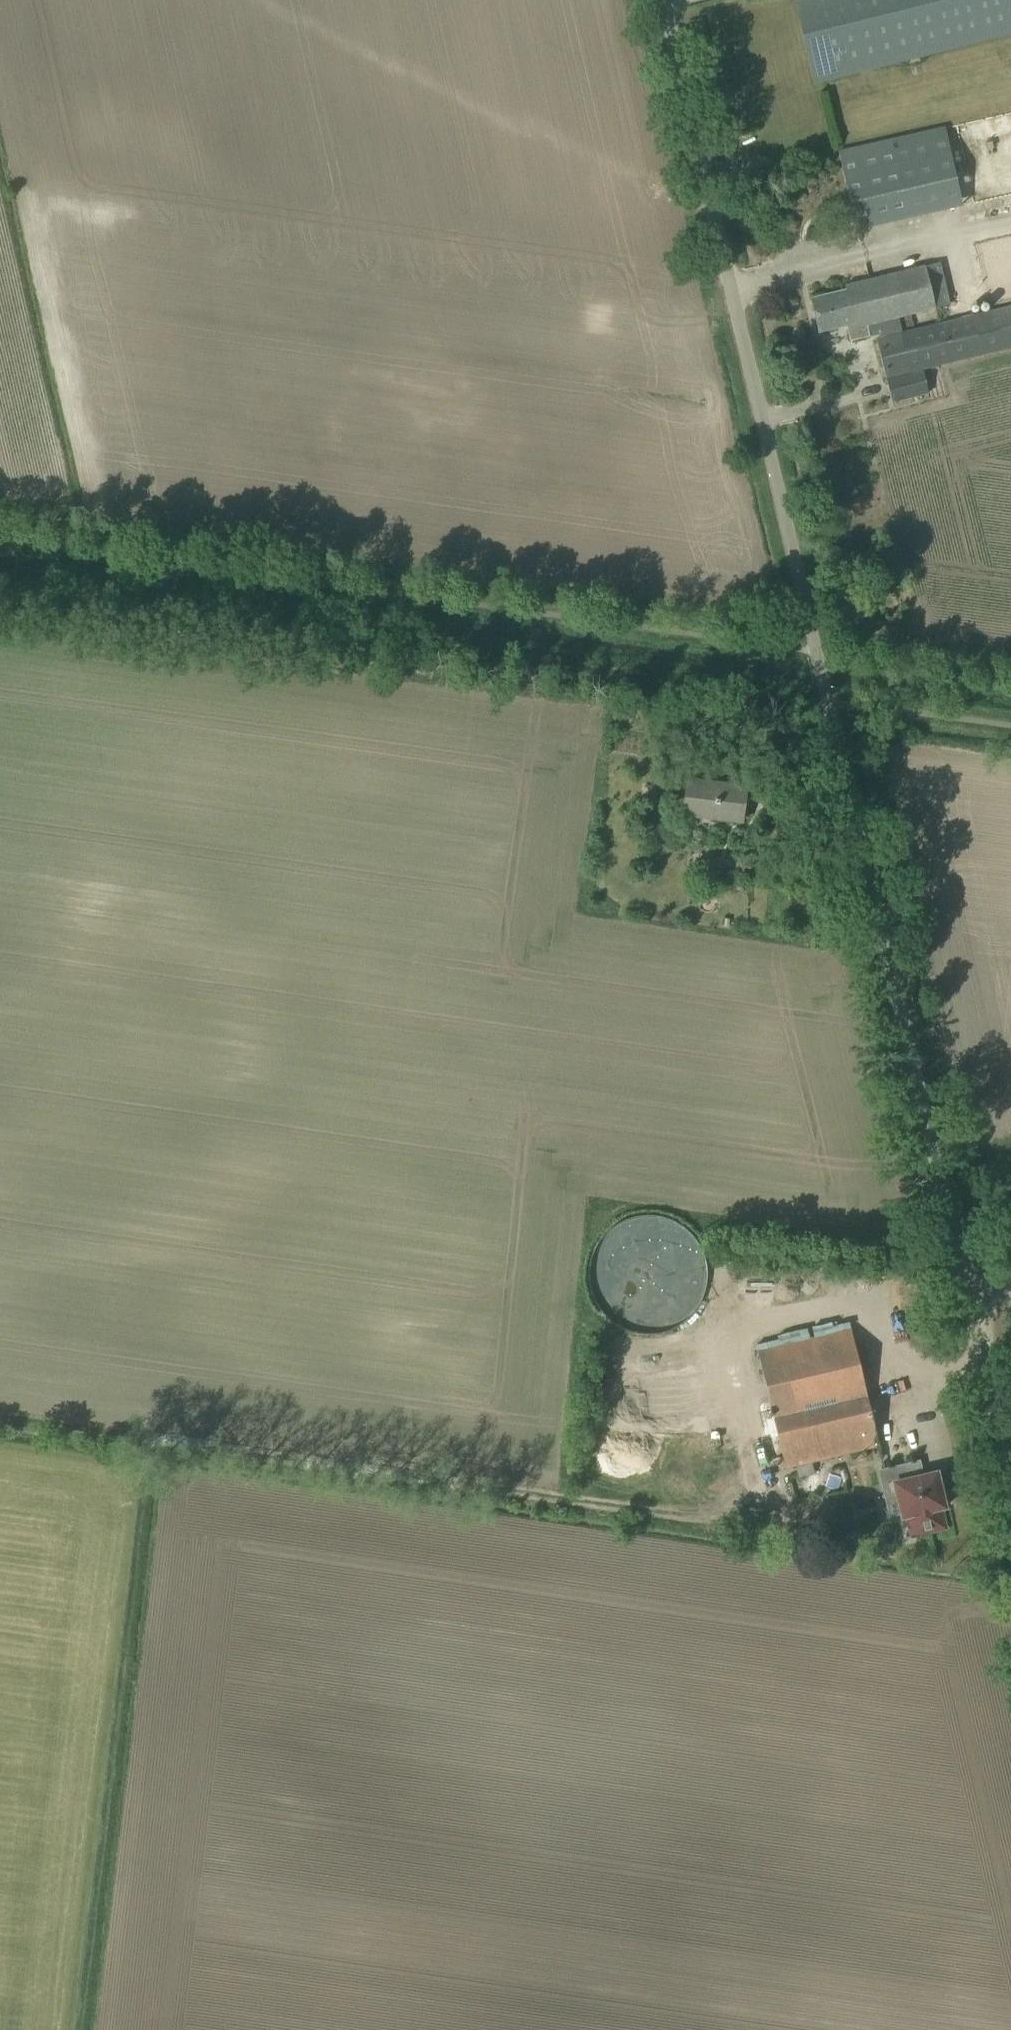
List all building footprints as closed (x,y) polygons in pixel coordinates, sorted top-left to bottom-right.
[(815,83),(1010,34),(1010,0),(794,0),(815,83)] [(890,170),(951,156),(945,126),(837,151),(856,230),(901,220),(890,170)] [(845,289),(811,297),(819,332),(846,325),(850,340),(901,327),(898,318),(951,306),(940,261),(845,285),(845,289)] [(885,377),(892,402),(928,394),(923,369),(1010,348),(1010,305),(876,339),(885,377)] [(681,813),(741,820),(745,786),(685,779),(681,813)] [(785,1468),(795,1465),(798,1478),(814,1474),(811,1461),(879,1445),(851,1328),(756,1351),(785,1468)] [(879,1469),(889,1518),(904,1514),(909,1536),(945,1527),(940,1508),(945,1507),(937,1472),(908,1478),(904,1463),(879,1469)]
